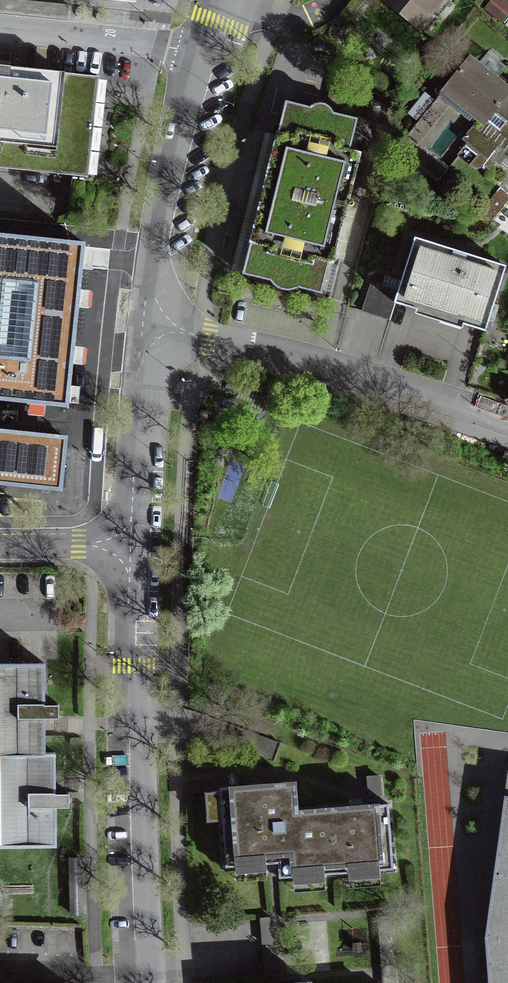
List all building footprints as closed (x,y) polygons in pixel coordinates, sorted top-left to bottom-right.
[(419,30),(444,0),(382,0),(419,30)] [(486,7),(497,17),(507,4),(503,0),(492,0),(486,7)] [(497,17),(502,21),(507,14),(507,5),(507,4),(497,17)] [(501,77),(490,76),(469,59),(444,89),(484,122),(507,93),(507,82),(501,77)] [(88,177),(98,77),(0,67),(0,168),(88,177)] [(435,101),(425,93),(409,113),(419,121),(435,101)] [(484,122),(479,130),(473,125),(462,139),(479,153),(469,164),(477,168),(483,166),(489,170),(507,146),(507,93),(484,122)] [(359,154),(348,152),(355,121),(333,115),(329,109),(324,105),(317,105),(309,109),(287,104),(279,135),(279,136),(265,186),(245,272),(245,273),(273,279),(277,285),(283,288),(292,288),(298,285),(324,293),(359,154)] [(231,268),(245,272),(265,186),(279,136),(265,132),(231,268)] [(398,147),(438,180),(447,169),(407,136),(398,147)] [(69,214),(101,217),(104,187),(72,183),(69,214)] [(507,201),(507,193),(500,187),(481,210),(493,220),(507,201)] [(0,232),(0,400),(69,407),(70,397),(86,241),(0,232)] [(415,238),(398,291),(394,302),(485,331),(506,266),(468,254),(415,238)] [(389,319),(394,302),(398,291),(371,282),(362,310),(389,319)] [(63,491),(67,449),(68,436),(8,430),(0,429),(0,485),(63,491)] [(0,665),(0,754),(44,754),(44,712),(43,664),(0,665)] [(0,754),(0,844),(55,843),(54,804),(54,796),(54,754),(44,754),(0,754)] [(380,796),(379,776),(367,777),(369,796),(380,796)] [(336,873),(331,808),(297,811),(294,782),(261,785),(219,788),(226,866),(278,862),(279,877),(336,873)] [(489,982),(507,982),(507,795),(504,795),(485,937),(489,982)] [(363,805),(331,808),(336,873),(393,868),(388,803),(363,805)] [(81,858),(70,859),(72,914),(83,913),(81,858)] [(274,942),(272,918),(261,918),(263,943),(274,942)] [(275,950),(263,951),(265,975),(277,975),(275,950)]
